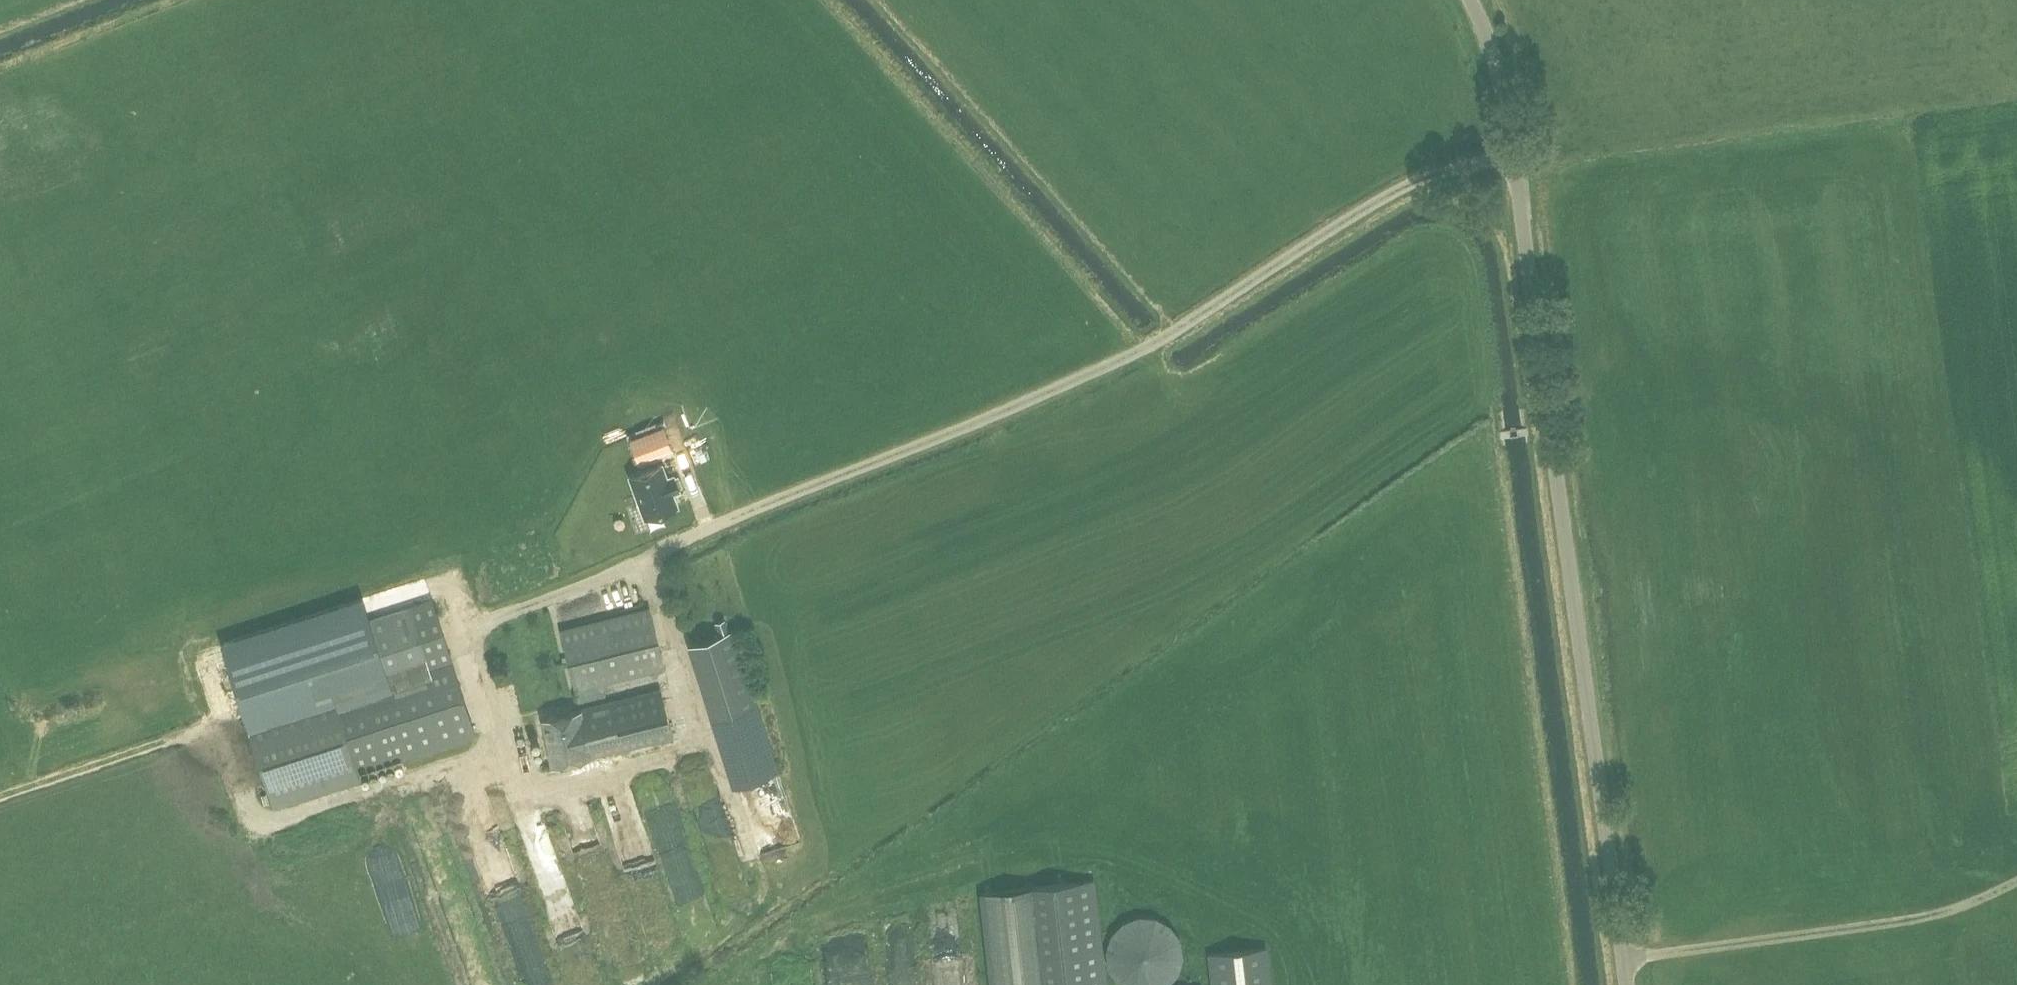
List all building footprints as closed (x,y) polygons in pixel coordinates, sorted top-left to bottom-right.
[(630,475),(645,516),(676,505),(672,491),(678,489),(678,487),(674,476),(673,474),(666,477),(661,464),(630,475)] [(476,733),(451,659),(433,598),(368,619),(388,679),(332,696),(331,692),(245,719),(273,804),(357,776),(356,771),(476,733)] [(603,686),(666,672),(653,612),(563,632),(578,704),(606,698),(603,686)] [(742,631),(698,643),(732,766),(662,785),(668,808),(782,777),(742,631)] [(552,764),(671,736),(659,689),(540,718),(552,764)] [(661,863),(731,851),(727,824),(657,836),(661,863)] [(1037,885),(1010,887),(1014,938),(997,940),(1001,984),(1046,984),(1037,885)] [(1066,921),(1071,984),(1107,984),(1103,918),(1066,921)] [(1222,984),(1251,984),(1246,945),(1217,948),(1222,984)]
